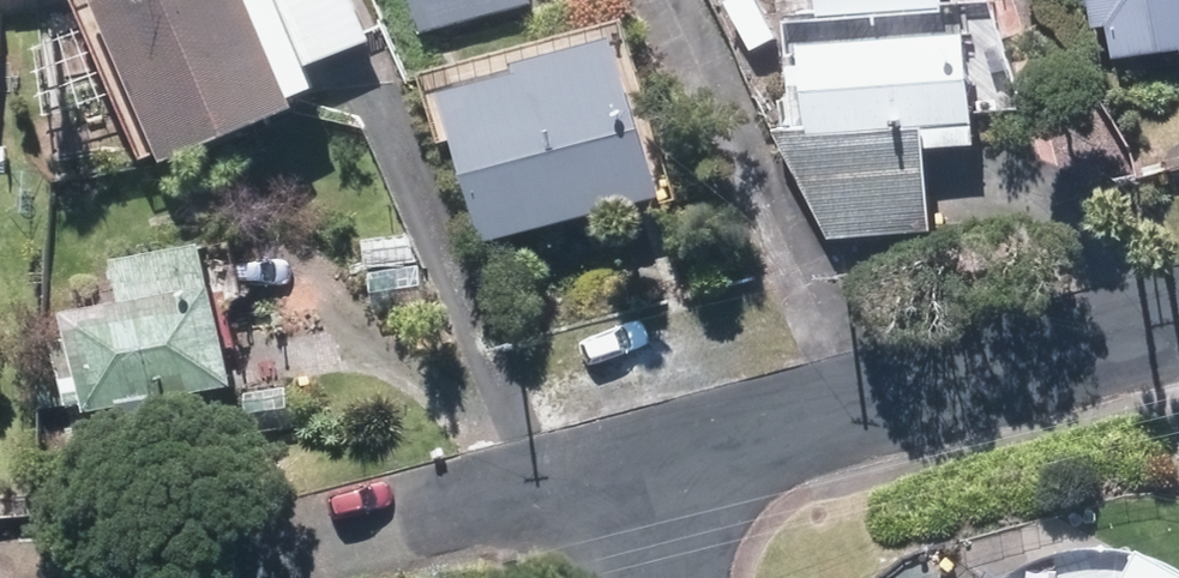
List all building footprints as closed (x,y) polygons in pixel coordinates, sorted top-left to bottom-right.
[(280,104),(234,0),(79,0),(149,162),(280,104)] [(361,41),(344,0),(271,0),(299,67),(361,41)] [(527,0),(403,0),(412,35),(528,5),(527,0)] [(748,0),(716,0),(745,52),(769,38),(748,0)] [(769,137),(820,241),(924,234),(918,150),(961,148),(952,4),(930,5),(930,0),(800,0),(801,15),(774,17),(778,54),(791,52),(796,134),(769,137)] [(1079,27),(1095,24),(1101,58),(1169,47),(1173,70),(1178,69),(1178,0),(1074,0),(1079,27)] [(642,197),(601,40),(427,85),(467,242),(642,197)] [(416,299),(407,235),(352,243),(361,306),(416,299)] [(105,298),(49,309),(67,409),(109,401),(114,431),(167,421),(162,396),(218,385),(190,240),(99,257),(105,298)] [(281,389),(239,394),(244,437),(286,432),(281,389)]
